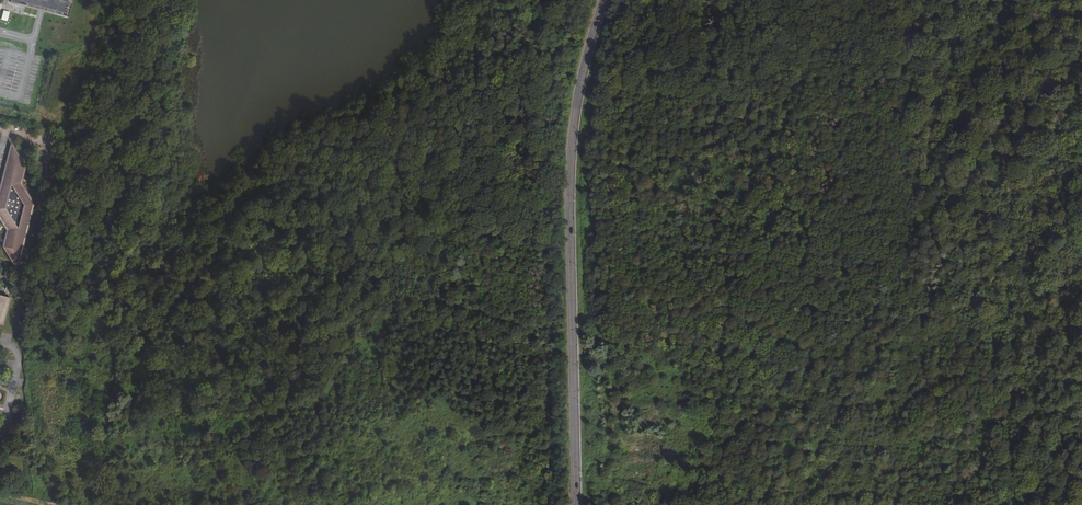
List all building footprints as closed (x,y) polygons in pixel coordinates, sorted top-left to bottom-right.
[(64,14),(67,2),(61,0),(11,0),(10,3),(24,7),(24,4),(64,14)] [(14,13),(4,10),(2,18),(12,21),(14,13)] [(17,272),(35,205),(21,184),(26,168),(10,142),(0,183),(0,222),(6,231),(2,247),(17,272)] [(10,299),(0,296),(0,326),(3,326),(10,299)]
